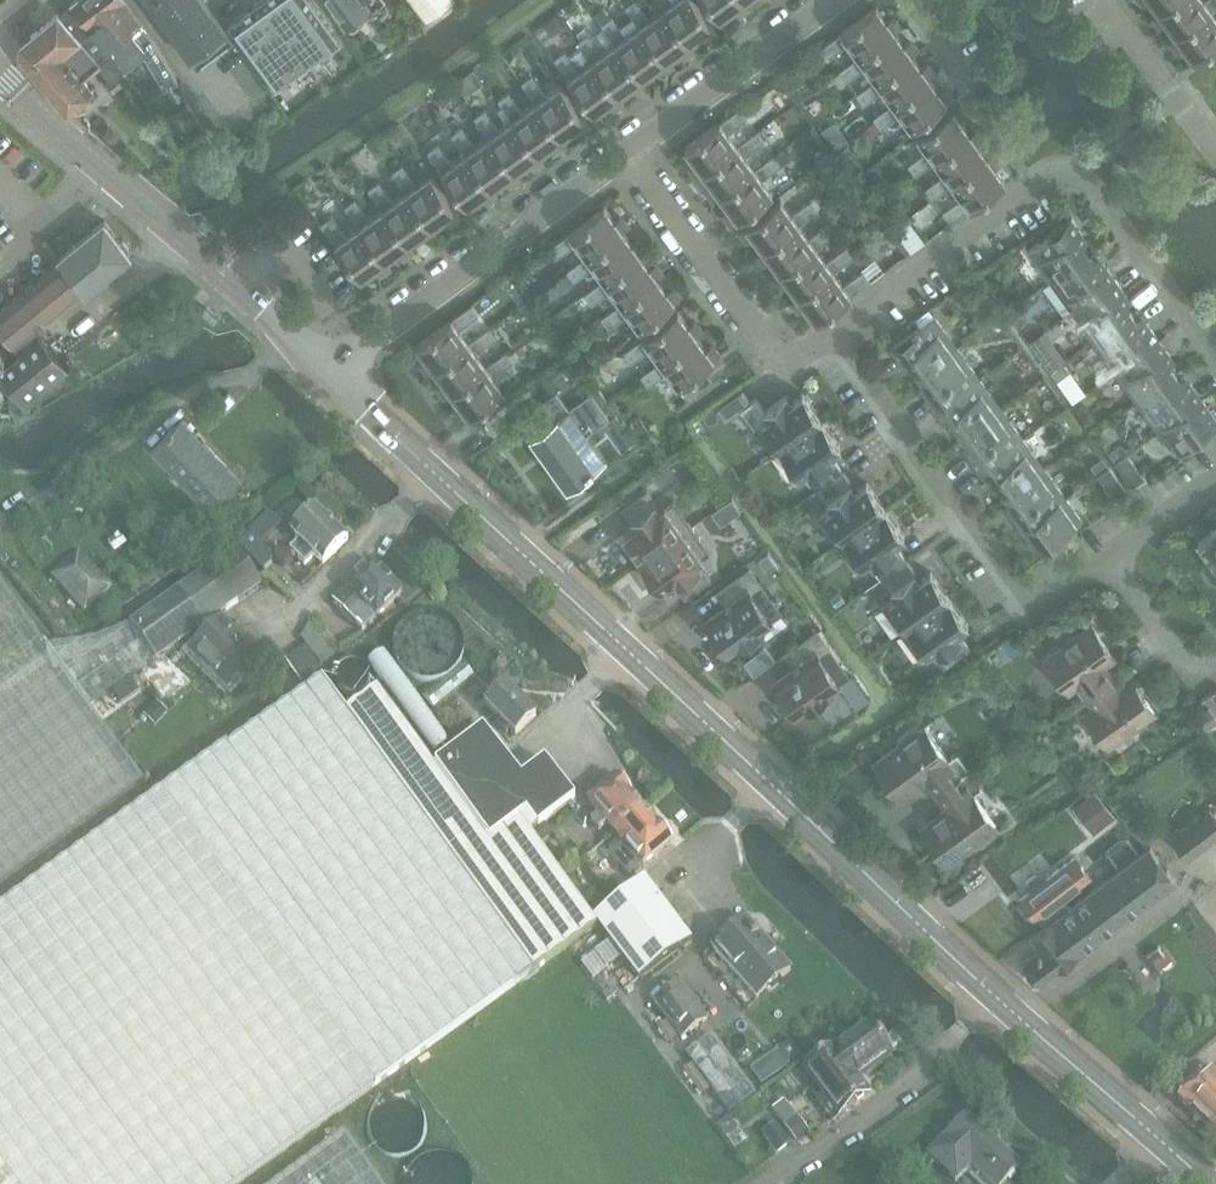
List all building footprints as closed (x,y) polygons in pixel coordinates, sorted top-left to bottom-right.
[(124,0),(76,0),(72,3),(72,2),(71,3),(125,71),(146,56),(166,89),(178,81),(152,38),(142,23),(124,0)] [(197,67),(233,41),(203,0),(148,0),(184,48),(197,67)] [(228,25),(276,90),(341,42),(310,0),(261,0),(228,25)] [(373,14),(365,3),(363,0),(326,0),(346,26),(345,26),(346,28),(354,21),(357,25),(373,14)] [(429,19),(453,0),(414,0),(429,19)] [(666,73),(671,69),(620,0),(619,0),(639,27),(626,37),(611,17),(602,24),(647,86),(648,86),(642,79),(655,69),(659,75),(664,71),(666,73)] [(635,0),(620,0),(671,69),(666,62),(679,52),(683,57),(688,54),(689,56),(694,52),(656,0),(655,0),(663,10),(649,20),(635,0)] [(671,0),(656,0),(694,52),(689,45),(702,34),(706,40),(711,36),(713,38),(718,34),(693,0),(676,0),(673,3),(671,0)] [(745,12),(750,9),(743,0),(706,0),(720,19),(735,9),(739,14),(744,10),(745,12)] [(1151,18),(1176,0),(1150,0),(1158,12),(1151,18)] [(1168,41),(1168,42),(1215,7),(1215,0),(1204,0),(1176,0),(1151,18),(1155,23),(1157,21),(1160,26),(1166,22),(1176,36),(1168,41)] [(92,58),(112,81),(125,71),(71,3),(53,18),(20,45),(20,54),(31,69),(33,74),(38,77),(68,113),(94,91),(76,71),(92,58)] [(604,7),(594,15),(602,24),(611,17),(604,7)] [(859,57),(839,71),(901,26),(898,21),(896,22),(892,17),(886,21),(876,7),(841,33),(822,48),(829,58),(849,43),(859,57)] [(1215,7),(1168,42),(1172,46),(1174,45),(1178,50),(1183,46),(1194,61),(1215,44),(1215,17),(1212,10),(1215,7)] [(556,13),(543,22),(553,34),(565,26),(556,13)] [(603,54),(588,34),(578,42),(624,104),(624,103),(619,96),(632,86),(636,92),(641,88),(643,90),(647,86),(602,24),(601,25),(616,44),(603,54)] [(894,31),(901,26),(839,71),(846,81),(866,67),(876,80),(856,95),(918,49),(915,44),(913,46),(909,41),(904,44),(894,31)] [(618,105),(619,107),(624,104),(578,42),(593,62),(579,71),(565,52),(554,59),(594,114),(609,104),(613,109),(618,105)] [(911,55),(919,49),(918,49),(856,95),(864,105),(883,90),(893,103),(873,118),(874,118),(936,72),(932,68),(930,69),(926,64),(921,68),(911,55)] [(473,70),(457,82),(466,94),(482,83),(473,70)] [(928,78),(936,73),(936,72),(874,118),(881,128),(900,113),(911,128),(953,97),(949,91),(947,92),(943,87),(938,91),(928,78)] [(546,96),(532,76),(522,83),(568,145),(562,137),(575,128),(579,133),(585,129),(586,131),(591,128),(561,85),(546,96)] [(561,146),(563,148),(568,145),(522,83),(536,103),(523,113),(508,93),(499,101),(544,162),(539,155),(552,145),(556,150),(561,146)] [(493,94),(488,97),(496,108),(501,105),(498,101),(493,94)] [(538,164),(539,166),(544,162),(499,101),(498,101),(501,105),(513,121),(499,130),(485,111),(475,118),(521,180),(521,179),(516,172),(529,162),(533,167),(538,164)] [(928,151),(909,165),(916,175),(978,130),(977,129),(970,135),(961,122),(966,118),(962,113),(964,111),(960,106),(918,136),(928,151)] [(693,171),(691,172),(695,177),(757,132),(757,131),(737,146),(727,133),(747,118),(740,108),(720,122),(685,148),(695,162),(689,166),(693,171)] [(514,181),(516,183),(521,180),(475,118),(489,138),(476,148),(461,128),(452,135),(497,197),(498,196),(492,189),(505,179),(509,185),(514,181)] [(979,136),(981,134),(978,130),(916,175),(936,161),(945,174),(926,188),(933,198),(995,153),(987,158),(978,145),(983,141),(979,136)] [(711,194),(708,196),(712,201),(719,196),(775,155),(774,155),(754,170),(745,156),(765,142),(757,132),(695,177),(695,178),(702,172),(712,185),(707,189),(711,194)] [(491,198),(492,200),(497,197),(452,135),(451,135),(466,155),(453,165),(438,145),(427,153),(467,207),(482,197),(486,202),(491,198)] [(996,159),(998,158),(995,153),(933,198),(953,184),(963,197),(943,212),(950,222),(970,207),(970,208),(1005,182),(995,168),(1000,164),(996,159)] [(782,165),(775,155),(719,196),(729,209),(724,213),(728,218),(726,220),(729,225),(737,219),(737,220),(773,194),(762,180),(782,165)] [(416,185),(402,165),(392,172),(438,234),(433,227),(445,217),(450,223),(455,219),(456,221),(462,217),(456,210),(457,209),(431,174),(416,185)] [(393,202),(378,182),(368,189),(414,252),(415,251),(409,244),(422,234),(426,240),(432,236),(433,238),(438,234),(392,172),(406,192),(393,202)] [(369,219),(355,199),(345,206),(391,269),(386,261),(399,252),(403,257),(408,253),(410,255),(414,252),(368,189),(383,209),(369,219)] [(763,250),(756,255),(756,256),(818,210),(811,200),(791,215),(781,200),(746,226),(739,232),(742,237),(744,236),(748,241),(754,237),(763,250)] [(385,270),(386,272),(391,269),(345,206),(345,207),(359,226),(346,236),(331,216),(321,224),(336,244),(335,244),(361,279),(375,269),(379,274),(385,270)] [(587,256),(567,271),(630,225),(626,220),(624,222),(620,217),(615,221),(604,206),(549,247),(557,257),(577,243),(587,256)] [(781,273),(773,279),(835,234),(828,224),(809,238),(799,225),(819,210),(818,210),(756,256),(760,261),(762,259),(766,264),(771,260),(781,273)] [(1027,250),(1039,265),(1050,280),(1088,253),(1078,239),(1083,235),(1071,218),(1027,250)] [(103,219),(58,256),(61,259),(83,288),(84,289),(94,281),(99,282),(106,276),(106,271),(129,252),(128,252),(129,248),(123,241),(120,241),(103,219)] [(622,231),(630,226),(630,225),(567,271),(574,281),(594,266),(604,280),(584,294),(647,249),(643,244),(641,245),(637,240),(632,244),(622,231)] [(798,297),(790,302),(791,303),(853,257),(845,247),(826,262),(816,248),(836,234),(835,234),(773,279),(777,284),(779,283),(783,288),(788,284),(798,297)] [(640,254),(647,249),(584,294),(592,304),(611,290),(621,303),(601,318),(602,318),(664,272),(660,267),(658,269),(655,264),(649,268),(640,254)] [(1103,263),(1098,267),(1088,253),(1050,280),(1072,310),(1115,279),(1103,263)] [(833,272),(853,257),(791,303),(794,307),(796,306),(800,311),(805,307),(816,322),(851,296),(850,295),(870,281),(863,271),(843,285),(833,272)] [(83,288),(61,259),(2,308),(26,337),(35,328),(83,288)] [(657,278),(664,273),(664,272),(602,318),(609,328),(629,313),(639,328),(682,297),(678,291),(676,292),(672,287),(667,291),(657,278)] [(1122,299),(1127,295),(1115,279),(1072,310),(1093,340),(1132,313),(1122,299)] [(1007,290),(997,297),(1008,311),(1017,304),(1007,290)] [(155,303),(147,310),(160,324),(167,316),(155,303)] [(1017,304),(1008,311),(1019,327),(1029,320),(1017,304)] [(425,368),(423,369),(427,374),(489,329),(488,329),(469,343),(459,330),(479,315),(472,305),(452,319),(451,319),(416,345),(427,359),(421,363),(425,368)] [(660,361),(641,376),(645,382),(700,342),(696,336),(703,331),(700,325),(698,327),(694,322),(688,326),(678,311),(643,337),(643,338),(623,352),(631,363),(651,348),(660,361)] [(1147,323),(1142,327),(1132,313),(1093,340),(1115,370),(1158,339),(1147,323)] [(904,365),(909,361),(919,375),(957,348),(935,317),(891,348),(904,365)] [(70,369),(35,328),(26,337),(5,356),(4,357),(0,360),(0,370),(29,404),(70,369)] [(442,391),(440,393),(444,397),(506,352),(505,352),(486,366),(476,353),(496,339),(489,329),(427,374),(427,375),(434,369),(444,382),(439,386),(442,391)] [(1165,359),(1170,356),(1158,339),(1115,370),(1137,400),(1175,373),(1165,359)] [(711,345),(706,349),(700,342),(645,382),(648,386),(668,371),(687,398),(712,380),(703,368),(721,355),(717,349),(715,350),(711,345)] [(935,409),(979,378),(957,348),(919,375),(929,389),(924,393),(935,409)] [(504,391),(493,376),(513,362),(506,352),(444,397),(444,398),(451,393),(461,406),(456,410),(460,415),(458,416),(461,422),(504,391)] [(1070,371),(1063,363),(1050,372),(1057,381),(1070,371)] [(1190,383),(1185,387),(1175,373),(1137,400),(1159,430),(1202,399),(1190,383)] [(947,425),(952,421),(962,435),(1000,408),(979,378),(935,409),(947,425)] [(557,391),(544,401),(556,419),(532,436),(568,486),(593,469),(594,470),(607,461),(595,444),(608,434),(621,451),(632,443),(636,441),(620,418),(605,430),(601,424),(610,417),(591,392),(590,393),(590,394),(569,409),(557,391)] [(751,403),(742,391),(717,408),(726,421),(751,403)] [(791,401),(787,395),(763,411),(768,418),(754,428),(772,454),(779,449),(821,419),(803,393),(791,401)] [(1080,396),(1072,401),(1078,410),(1082,407),(1084,401),(1080,396)] [(1215,423),(1215,419),(1202,399),(1159,430),(1175,453),(1215,423)] [(17,406),(16,415),(21,422),(34,414),(25,400),(17,406)] [(979,469),(1022,438),(1000,408),(962,435),(972,449),(967,453),(979,469)] [(638,417),(628,425),(638,439),(648,431),(638,417)] [(182,419),(152,449),(210,508),(240,479),(182,419)] [(829,453),(840,445),(821,419),(779,449),(780,451),(781,450),(800,477),(806,473),(818,489),(843,471),(834,459),(833,459),(829,453)] [(1044,468),(1039,462),(1022,438),(979,469),(990,485),(996,481),(1005,495),(1044,468)] [(1116,462),(1128,454),(1120,443),(1108,451),(1116,462)] [(1144,478),(1128,454),(1116,462),(1132,486),(1144,478)] [(1091,466),(1097,475),(1109,467),(1103,458),(1091,466)] [(1097,475),(1114,498),(1126,490),(1109,467),(1097,475)] [(1016,509),(1011,513),(1022,529),(1065,498),(1044,468),(1005,495),(1016,509)] [(818,517),(836,543),(885,508),(867,482),(855,490),(851,484),(852,484),(843,471),(818,489),(831,508),(818,517)] [(629,549),(634,550),(634,549),(642,561),(692,525),(673,500),(659,509),(655,503),(656,503),(647,490),(622,508),(631,520),(632,520),(636,526),(624,534),(626,538),(625,538),(625,543),(629,549)] [(257,497),(239,513),(249,524),(267,508),(257,497)] [(1038,551),(1082,520),(1065,498),(1022,529),(1038,551)] [(305,566),(315,556),(323,564),(348,540),(315,506),(290,530),(300,540),(289,551),(305,566)] [(868,561),(881,578),(907,560),(898,548),(897,548),(893,542),(904,534),(885,508),(836,543),(855,570),(868,561)] [(248,534),(250,536),(259,544),(274,529),(264,518),(248,534)] [(692,525),(642,561),(641,561),(660,587),(673,578),(677,584),(677,585),(685,597),(711,579),(698,561),(710,552),(692,525)] [(1209,529),(1212,533),(1198,543),(1215,568),(1215,525),(1209,529)] [(239,548),(263,572),(275,560),(259,544),(250,536),(239,548)] [(84,612),(111,588),(79,552),(52,576),(84,612)] [(768,553),(759,560),(768,573),(777,566),(768,553)] [(915,573),(916,573),(907,560),(881,578),(895,597),(882,606),(900,632),(949,597),(931,571),(919,579),(915,573)] [(401,594),(399,592),(402,589),(392,579),(389,582),(371,564),(333,602),(364,634),(378,619),(377,618),(401,594)] [(733,602),(707,620),(729,650),(741,641),(744,646),(751,647),(760,641),(761,633),(758,629),(780,613),(749,570),(723,588),(733,602)] [(968,623),(949,597),(900,632),(919,659),(933,649),(945,667),(970,649),(962,637),(961,637),(956,631),(968,623)] [(311,624),(301,640),(306,647),(321,670),(342,656),(318,619),(311,624)] [(222,620),(189,654),(227,692),(261,659),(258,656),(261,654),(239,633),(237,635),(222,620)] [(1111,651),(1092,626),(1076,638),(1073,637),(1065,643),(1065,645),(1045,660),(1068,691),(1077,685),(1086,696),(1111,678),(1105,669),(1118,660),(1111,651)] [(849,673),(820,629),(791,650),(801,664),(775,682),(797,712),(809,703),(812,707),(820,708),(828,702),(829,695),(826,691),(831,687),(831,686),(849,673)] [(286,662),(302,684),(321,670),(306,647),(286,662)] [(1016,647),(1011,651),(1014,656),(1020,652),(1016,647)] [(506,737),(511,733),(516,738),(536,718),(507,687),(510,684),(502,676),(486,691),(494,699),(486,707),(499,720),(495,724),(506,737)] [(1136,687),(1124,696),(1111,678),(1086,696),(1094,708),(1085,715),(1108,746),(1128,732),(1130,733),(1138,727),(1138,724),(1155,712),(1136,687)] [(146,714),(144,715),(154,725),(167,713),(156,703),(146,714)] [(1209,707),(1196,716),(1205,728),(1215,720),(1215,717),(1209,707)] [(898,798),(925,778),(937,793),(970,769),(957,752),(949,759),(925,726),(920,730),(917,726),(898,740),(901,744),(873,764),(898,798)] [(973,792),(982,786),(970,769),(937,793),(948,809),(921,829),(946,863),(974,842),(977,846),(995,832),(992,828),(997,825),(973,792)] [(599,831),(608,823),(617,833),(644,810),(616,778),(589,801),(600,814),(592,822),(599,831)] [(1209,807),(1170,836),(1188,859),(1215,838),(1215,817),(1209,807)] [(645,865),(671,842),(644,810),(617,833),(625,843),(610,857),(629,878),(645,865)] [(545,824),(535,832),(544,842),(553,835),(545,824)] [(1147,847),(1089,892),(1116,926),(1174,882),(1147,847)] [(1039,917),(1046,926),(1069,908),(1062,899),(1090,878),(1075,857),(1045,880),(1041,874),(1034,873),(1027,878),(1027,885),(1031,891),(1020,899),(1035,920),(1039,917)] [(639,982),(692,941),(644,880),(592,920),(639,982)] [(595,890),(586,897),(592,905),(601,898),(595,890)] [(1103,936),(1116,926),(1089,892),(1069,908),(1046,926),(1032,936),(1041,948),(1021,963),(1038,985),(1103,936)] [(746,921),(712,950),(757,1002),(791,972),(746,921)] [(1147,958),(1162,976),(1175,966),(1160,947),(1147,958)] [(680,985),(655,1004),(682,1040),(707,1021),(680,985)] [(852,1103),(864,1095),(854,1081),(889,1057),(880,1045),(881,1044),(870,1028),(835,1052),(833,1049),(804,1069),(836,1115),(853,1104),(852,1103)] [(756,1096),(711,1036),(686,1055),(731,1113),(756,1096)] [(776,1053),(751,1072),(763,1088),(791,1067),(803,1056),(790,1041),(776,1053)] [(1178,1100),(1205,1126),(1215,1114),(1215,1073),(1209,1067),(1178,1100)] [(785,1102),(773,1111),(785,1127),(796,1118),(789,1108),(785,1102)] [(1205,1126),(1215,1136),(1215,1114),(1205,1126)] [(972,1167),(990,1183),(1005,1183),(1021,1167),(966,1115),(956,1125),(927,1156),(956,1183),(972,1167)] [(796,1118),(785,1127),(797,1143),(810,1133),(798,1117),(796,1118)] [(729,1119),(717,1128),(725,1140),(738,1131),(729,1119)] [(762,1135),(777,1155),(791,1145),(776,1125),(762,1135)] [(345,1133),(277,1183),(381,1183),(345,1133)]
